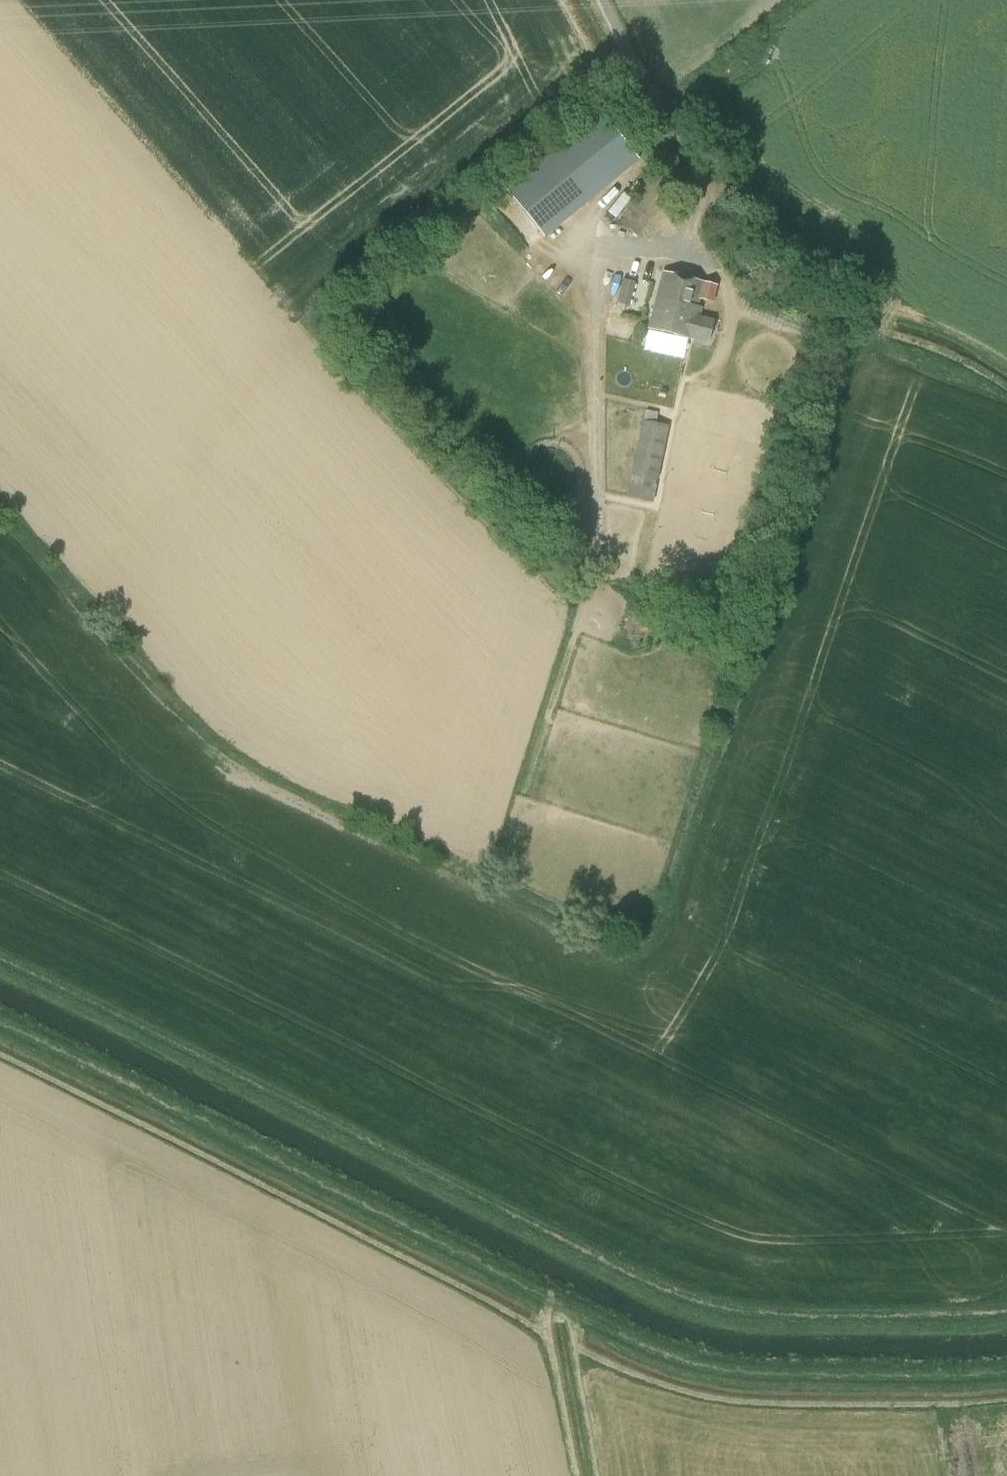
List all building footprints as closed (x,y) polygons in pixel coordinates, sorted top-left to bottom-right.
[(637,160),(598,113),(596,114),(504,190),(522,213),(531,223),(543,238),(637,160)] [(712,302),(716,287),(663,272),(648,328),(707,343),(713,320),(699,316),(701,307),(696,306),(698,298),(712,302)] [(652,503),(668,426),(643,421),(627,497),(652,503)]
